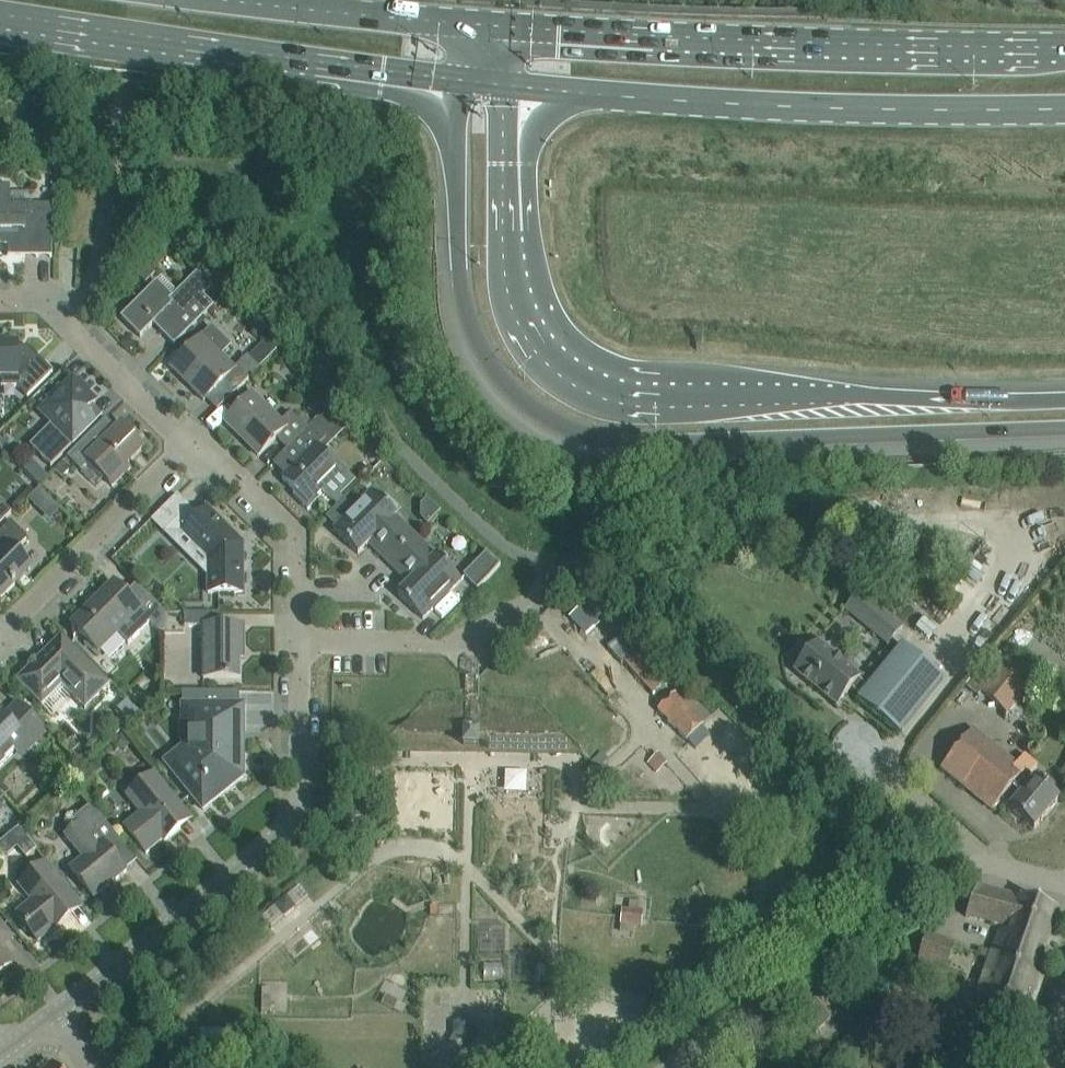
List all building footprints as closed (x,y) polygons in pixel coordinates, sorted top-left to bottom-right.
[(53,206),(10,206),(10,186),(0,186),(0,246),(4,248),(9,248),(9,258),(53,258),(53,206)] [(204,296),(213,287),(198,272),(173,298),(157,282),(121,319),(141,338),(153,325),(175,346),(214,307),(204,296)] [(203,337),(171,368),(204,401),(224,381),(236,393),(261,368),(250,358),(248,356),(235,369),(222,356),(231,346),(212,327),(203,337)] [(53,373),(29,348),(18,348),(18,343),(0,343),(0,377),(2,377),(2,388),(18,388),(28,398),(53,373)] [(73,446),(98,422),(87,411),(97,402),(90,394),(92,392),(79,380),(77,382),(73,378),(39,412),(52,425),(30,446),(51,467),(73,446)] [(291,446),(314,424),(304,414),(299,420),(292,413),(281,423),(253,395),(225,422),(259,456),(277,439),(288,449),(291,446)] [(317,497),(342,471),(321,450),(349,422),(332,405),(314,424),(291,446),(306,461),(298,469),(296,467),(283,479),(296,493),(294,496),(308,511),(320,500),(317,497)] [(100,425),(67,458),(81,471),(96,487),(104,479),(113,487),(131,469),(128,465),(145,448),(136,438),(137,437),(122,423),(116,429),(110,435),(100,425)] [(40,488),(29,499),(39,509),(50,497),(40,488)] [(389,565),(415,538),(396,518),(398,516),(372,491),(333,530),(359,555),(369,545),(389,565)] [(12,513),(0,501),(0,525),(12,513)] [(184,534),(209,558),(209,593),(244,593),(244,551),(238,546),(238,539),(209,509),(200,517),(190,507),(164,533),(184,534)] [(31,569),(16,553),(27,541),(27,538),(11,522),(0,533),(0,597),(2,599),(31,569)] [(462,581),(439,558),(437,556),(435,558),(415,538),(389,565),(409,584),(398,595),(423,620),(462,581)] [(501,566),(487,553),(486,554),(487,555),(465,576),(477,589),(476,590),(477,591),(501,566)] [(165,613),(137,585),(126,595),(114,583),(72,625),(99,652),(117,634),(129,645),(150,623),(160,633),(165,633),(165,613)] [(862,611),(857,618),(891,645),(896,639),(862,611)] [(204,679),(240,679),(240,649),(244,649),(244,627),(221,627),(221,613),(185,613),(185,627),(204,627),(204,679)] [(62,635),(16,681),(42,707),(53,718),(73,698),(86,710),(112,684),(62,635)] [(851,690),(861,697),(869,688),(859,680),(861,678),(819,644),(795,672),(837,707),(851,690)] [(900,735),(945,680),(903,646),(869,688),(861,697),(858,701),(900,735)] [(665,683),(637,653),(624,664),(651,695),(665,683)] [(983,696),(1008,717),(1029,691),(1004,670),(983,696)] [(538,707),(479,706),(479,677),(472,677),(466,677),(465,706),(426,705),(372,757),(373,758),(386,745),(471,747),(577,748),(589,761),(590,761),(538,707)] [(244,705),(240,705),(240,693),(183,693),(183,748),(165,763),(203,811),(244,778),(244,705)] [(676,696),(660,711),(689,742),(705,727),(676,696)] [(15,752),(22,759),(48,732),(19,703),(6,716),(4,715),(0,719),(0,767),(15,752)] [(1060,800),(1043,786),(1035,779),(1031,776),(1038,767),(1024,756),(1017,765),(974,730),(942,769),(993,811),(1001,801),(1010,809),(1010,810),(1034,830),(1060,800)] [(125,827),(146,854),(163,841),(164,842),(181,828),(176,821),(186,813),(155,774),(127,796),(141,814),(125,827)] [(70,870),(94,899),(127,872),(111,852),(122,843),(91,805),(74,819),(79,825),(65,837),(83,859),(70,870)] [(16,915),(38,942),(54,929),(55,930),(83,908),(46,862),(22,882),(36,898),(16,915)] [(1036,976),(1058,911),(1021,898),(978,886),(969,918),(1014,930),(1012,935),(1004,932),(995,955),(988,952),(985,959),(992,962),(976,1004),(1026,1021),(1043,978),(1036,976)] [(621,925),(643,927),(644,911),(623,909),(621,925)] [(772,931),(754,944),(760,953),(778,940),(772,931)] [(956,946),(943,941),(929,935),(921,957),(948,968),(956,946)] [(13,965),(0,949),(0,975),(13,965)] [(827,992),(804,1008),(818,1028),(841,1011),(827,992)] [(462,1017),(450,1022),(448,1037),(464,1041),(472,1030),(462,1017)]
